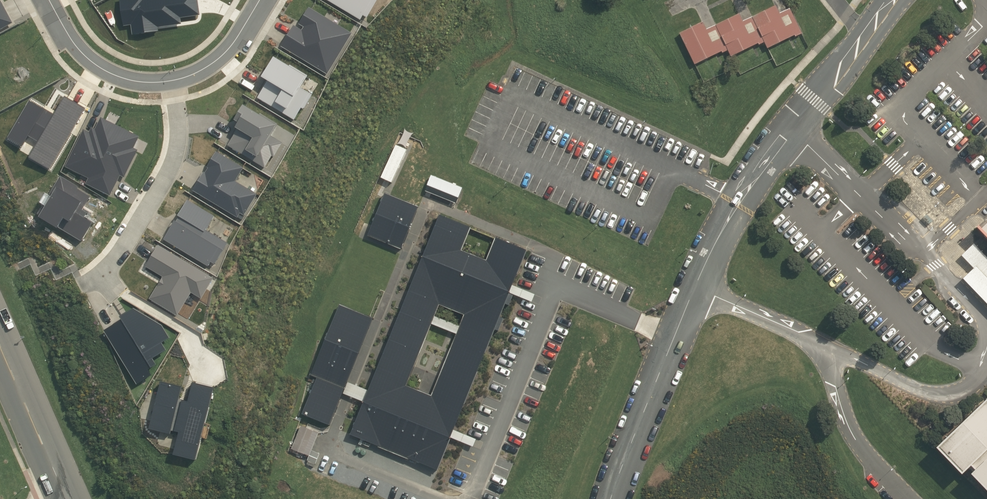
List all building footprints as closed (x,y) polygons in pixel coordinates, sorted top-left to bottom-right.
[(198,0),(120,0),(123,28),(131,26),(132,36),(159,33),(158,29),(182,26),(181,19),(200,16),(198,0)] [(361,19),(363,15),(367,17),(377,0),(329,0),(361,19)] [(13,24),(2,2),(0,3),(0,31),(13,24)] [(776,6),(752,18),(765,43),(768,49),(795,36),(796,38),(803,34),(791,9),(785,12),(780,14),(776,6)] [(294,24),(281,46),(327,74),(352,33),(309,7),(299,23),(304,26),(302,29),(294,24)] [(760,46),(765,43),(752,18),(747,20),(743,22),(740,14),(716,26),(728,51),(731,57),(759,44),(760,46)] [(728,51),(716,26),(711,28),(707,30),(703,23),(680,34),(695,65),(722,52),(723,53),(728,51)] [(269,79),(257,97),(294,119),(302,107),(304,108),(312,93),(301,87),(308,75),(275,55),(262,75),(269,79)] [(51,169),(86,108),(66,95),(54,114),(30,100),(8,137),(23,145),(29,135),(39,141),(30,156),(51,169)] [(238,127),(228,145),(265,167),(272,155),(274,156),(283,142),(270,134),(278,123),(244,103),(235,118),(239,120),(236,126),(238,127)] [(90,132),(84,129),(65,166),(89,177),(86,183),(110,195),(121,175),(124,177),(139,149),(134,147),(140,136),(101,117),(96,128),(92,127),(90,132)] [(193,190),(238,217),(240,213),(244,215),(257,194),(236,181),(244,167),(217,151),(207,167),(208,167),(205,172),(204,171),(193,190)] [(80,185),(61,174),(37,214),(82,240),(93,222),(85,217),(89,210),(85,208),(93,195),(79,187),(80,185)] [(382,194),(365,235),(398,248),(415,207),(382,194)] [(186,198),(163,237),(207,264),(211,260),(215,262),(228,241),(206,228),(214,214),(186,198)] [(497,238),(487,261),(462,251),(471,228),(440,215),(351,434),(439,470),(527,251),(497,238)] [(986,255),(986,222),(970,238),(986,255)] [(191,292),(201,298),(214,278),(159,244),(146,266),(163,277),(149,298),(177,315),(191,292)] [(342,389),(370,319),(337,305),(308,375),(314,378),(342,389)] [(115,323),(104,330),(137,384),(153,375),(149,369),(157,364),(154,358),(167,350),(162,342),(171,337),(163,324),(134,307),(120,315),(121,317),(114,321),(115,323)] [(326,426),(342,389),(314,378),(299,414),(326,426)] [(174,454),(197,459),(214,387),(193,381),(188,401),(179,398),(183,386),(162,381),(150,428),(171,434),(172,430),(179,432),(174,454)] [(986,497),(986,406),(941,450),(986,497)]
